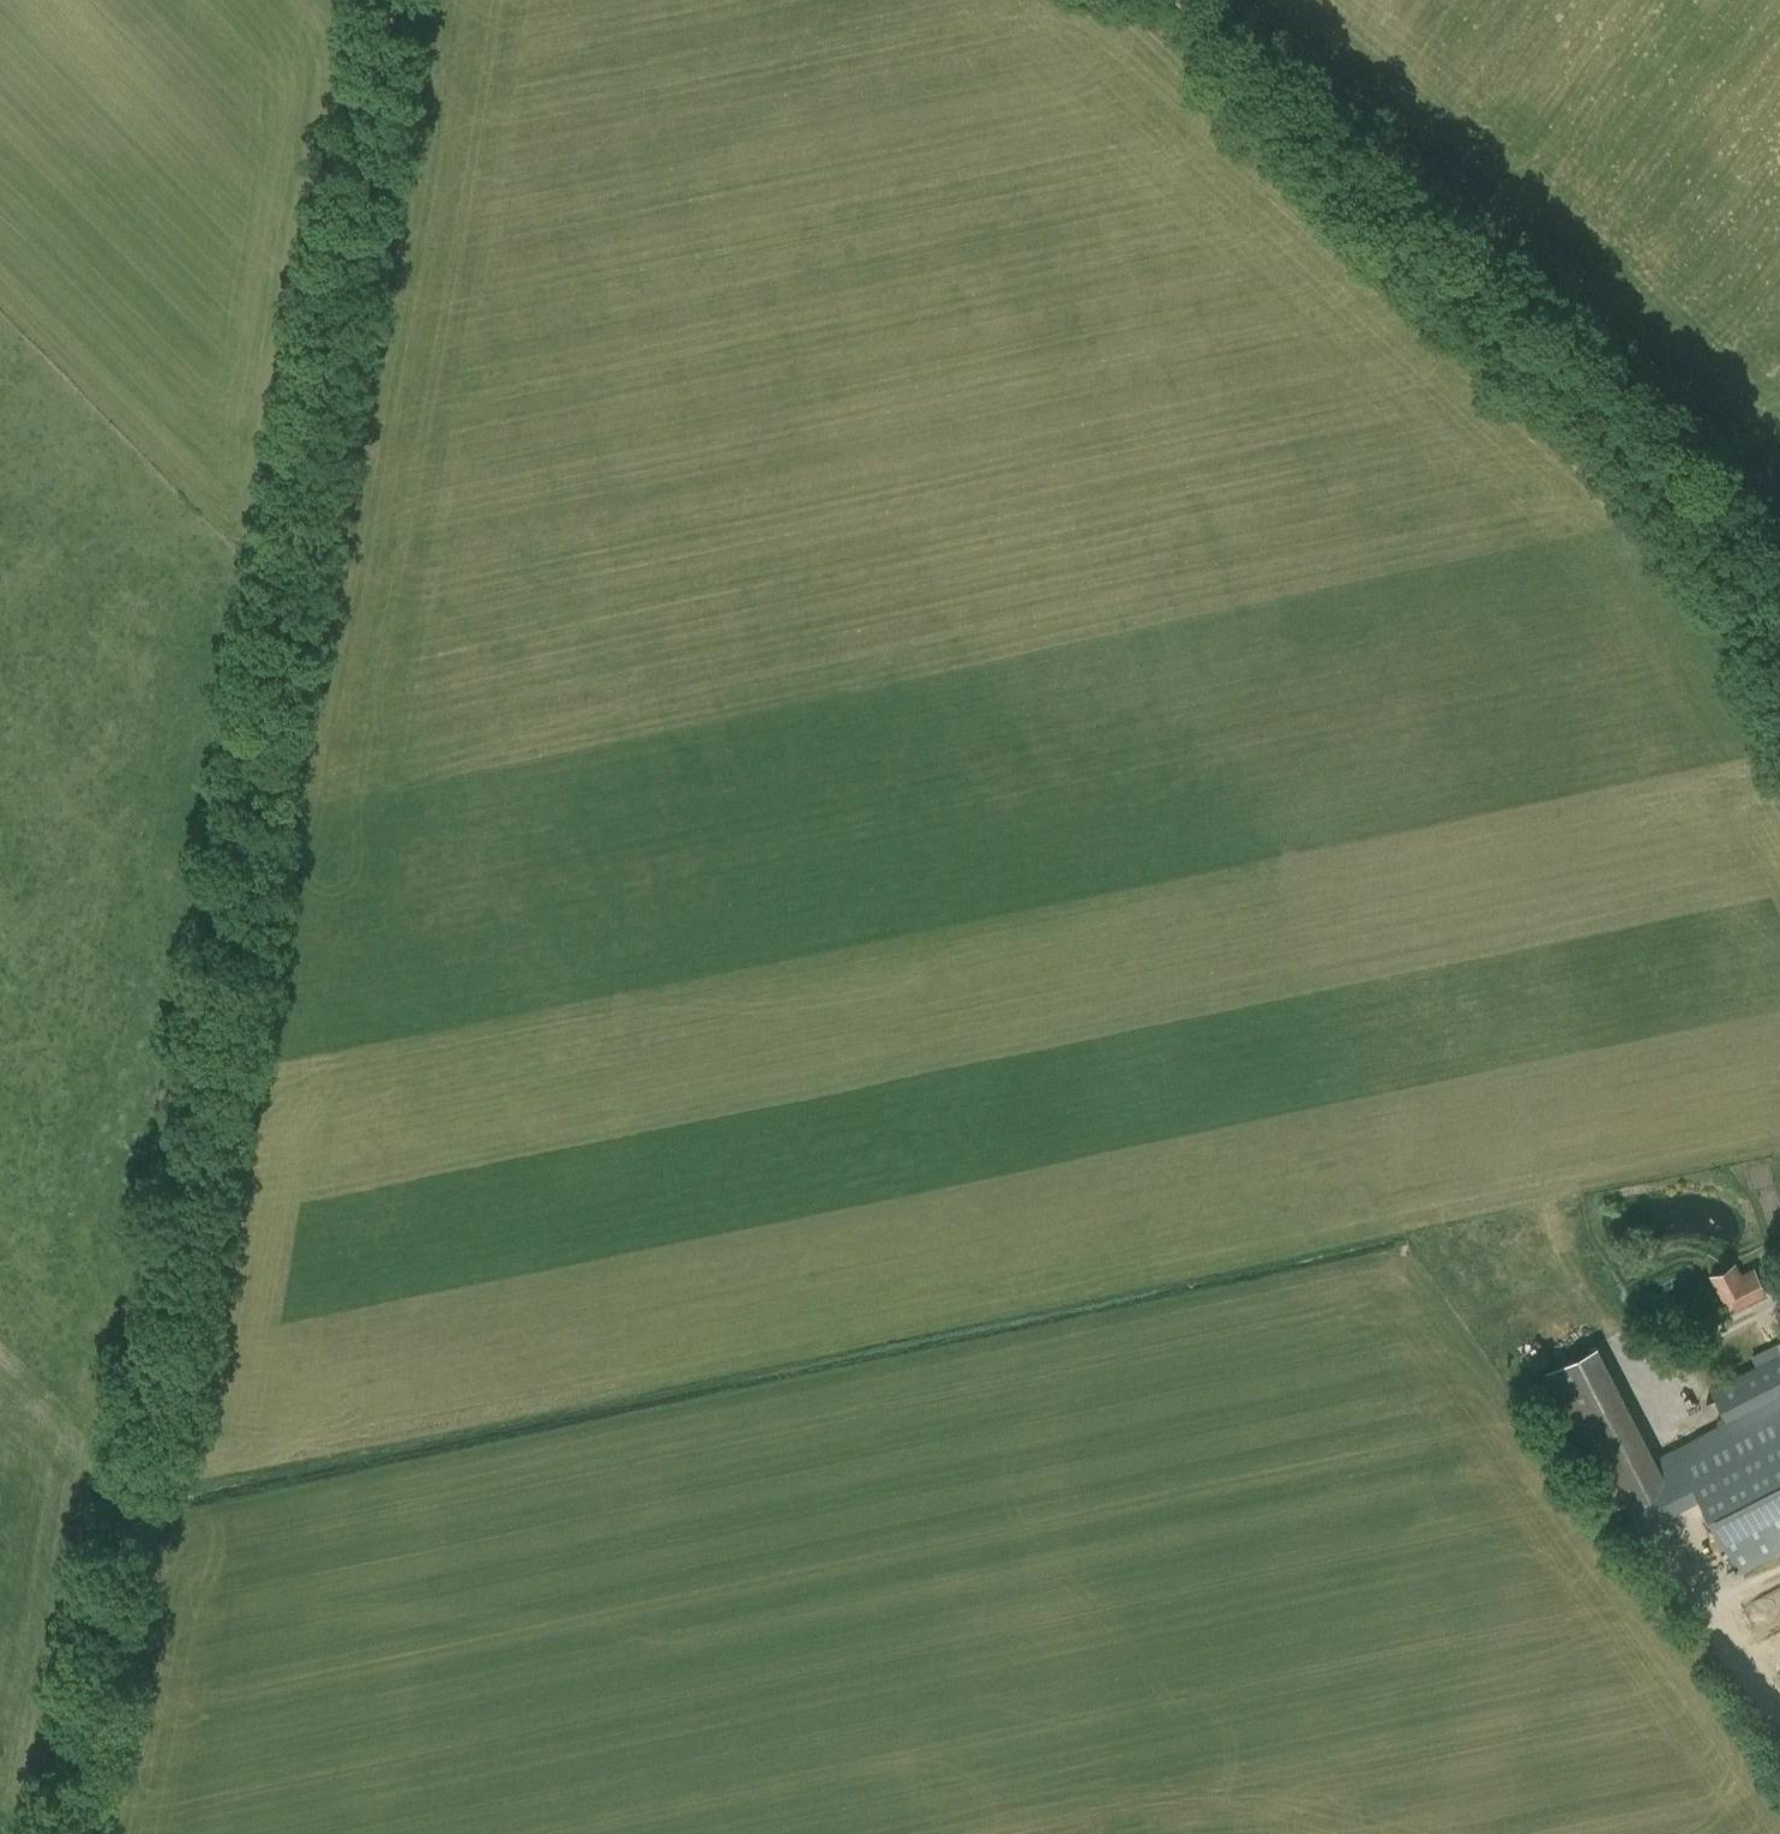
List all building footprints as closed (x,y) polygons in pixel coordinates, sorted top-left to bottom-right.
[(1711,1268),(1730,1307),(1765,1290),(1754,1269),(1742,1274),(1733,1256),(1711,1268)] [(1779,1392),(1779,1353),(1709,1389),(1726,1419),(1779,1392)] [(1779,1552),(1779,1394),(1617,1480),(1641,1527),(1703,1494),(1738,1574),(1779,1552)]
